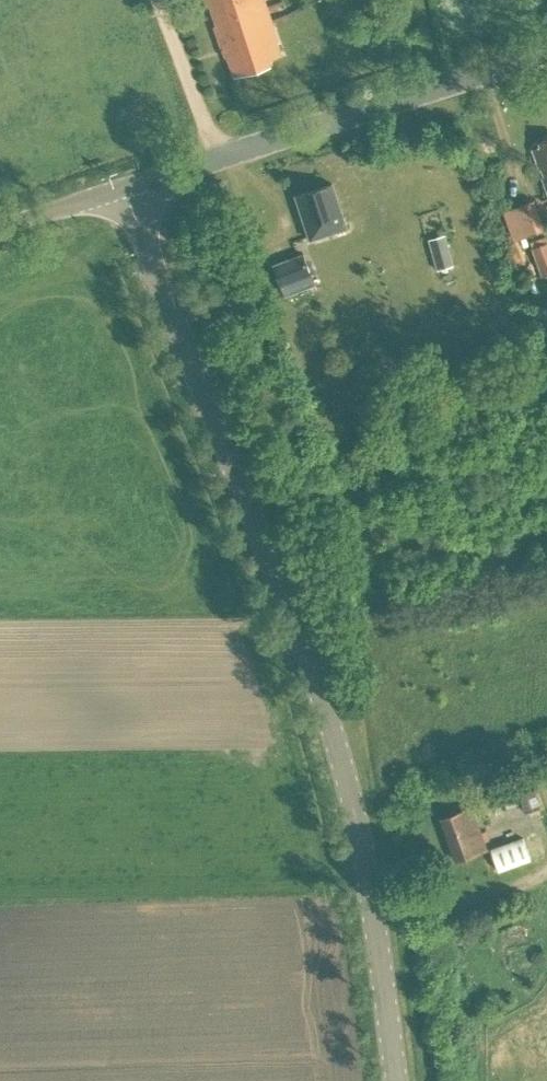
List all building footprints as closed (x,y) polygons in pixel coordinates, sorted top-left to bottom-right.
[(222,49),(224,48),(227,56),(228,56),(235,76),(271,64),(269,59),(281,55),(277,42),(279,41),(265,0),(205,0),(222,49)] [(540,142),(542,146),(533,149),(546,189),(546,139),(540,142)] [(332,183),(296,195),(310,239),(346,227),(332,183)] [(544,229),(534,200),(519,205),(529,234),(544,229)] [(440,270),(458,264),(449,234),(431,239),(440,270)] [(546,274),(546,235),(530,242),(543,276),(546,274)] [(316,285),(304,252),(273,263),(286,297),(316,285)] [(238,310),(225,315),(230,330),(243,325),(238,310)] [(539,808),(532,785),(518,790),(524,812),(539,808)] [(513,789),(493,797),(498,812),(518,804),(513,789)] [(473,808),(442,819),(456,859),(487,848),(473,808)] [(525,840),(507,845),(513,864),(531,858),(525,840)]
